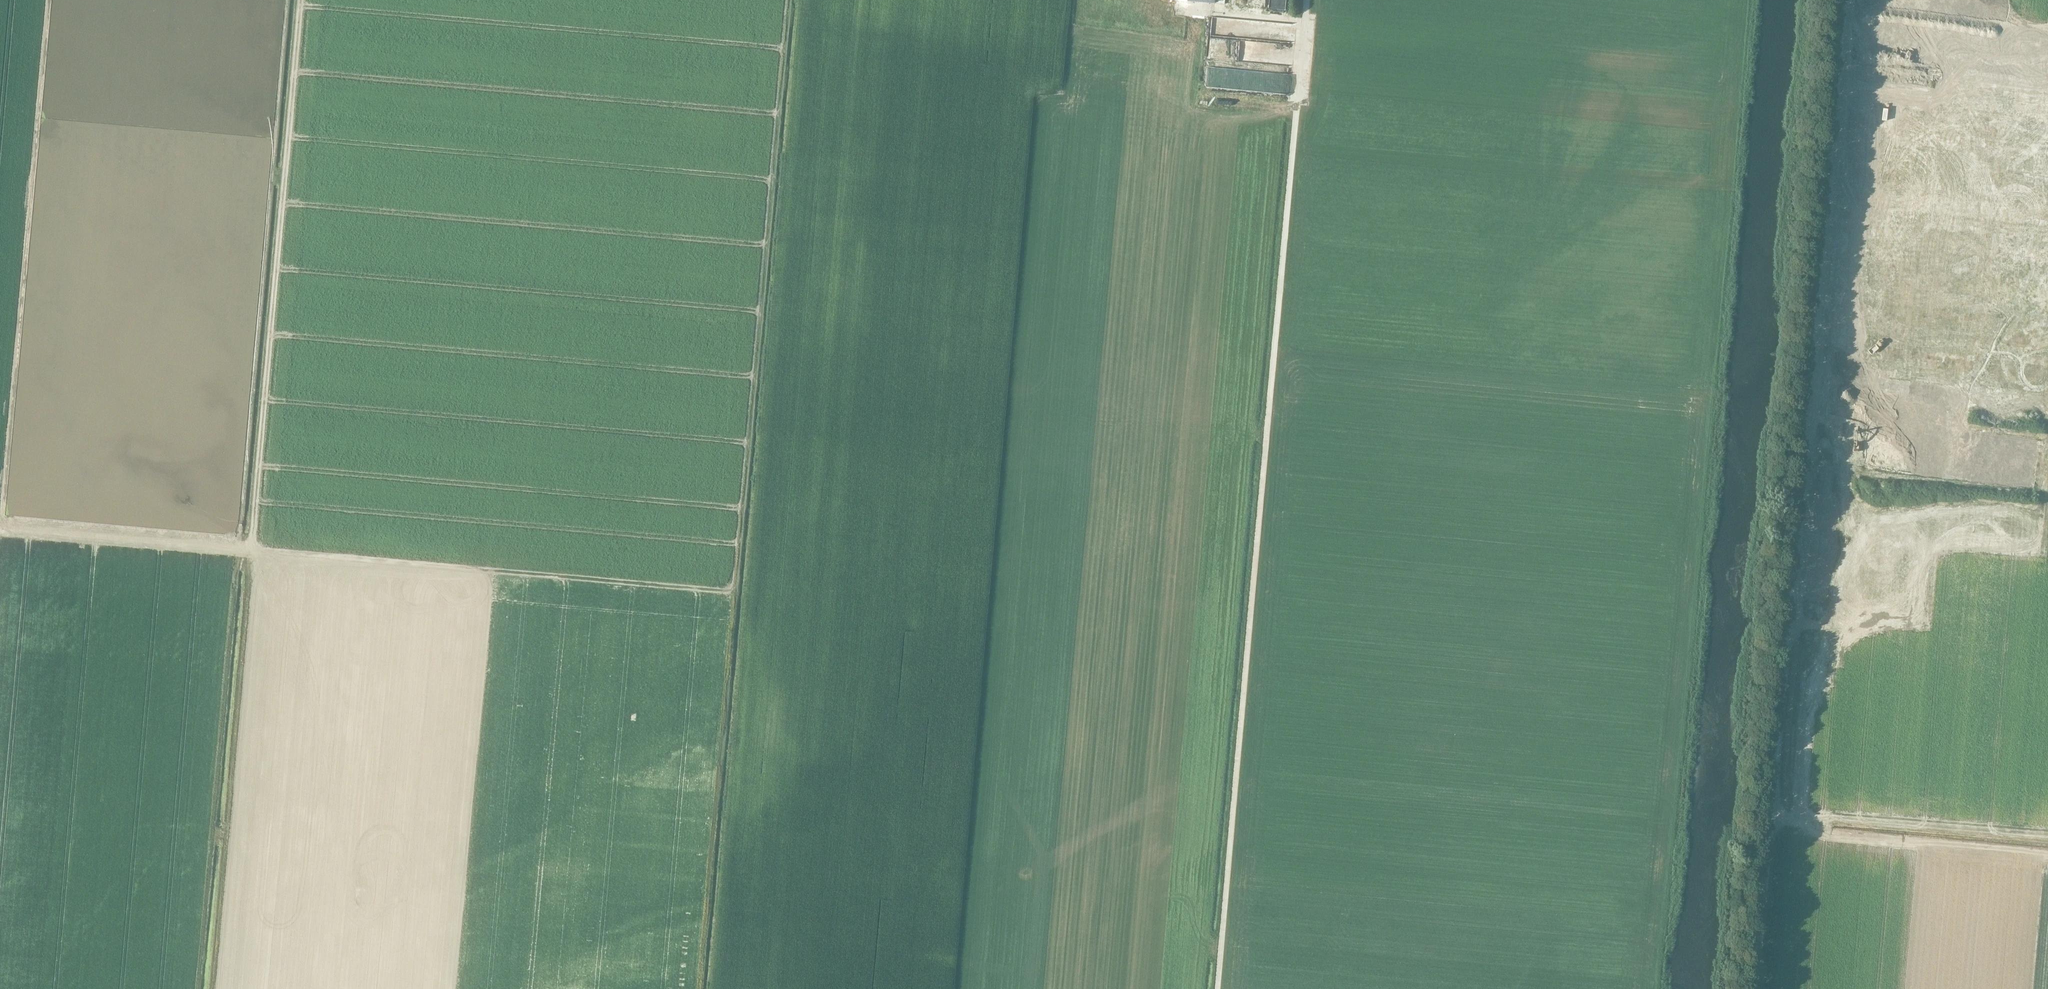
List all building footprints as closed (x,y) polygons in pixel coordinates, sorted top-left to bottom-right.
[(1238,38),(1213,36),(1213,31),(1204,31),(1202,54),(1205,54),(1204,65),(1218,66),(1219,54),(1237,55),(1238,38)]
